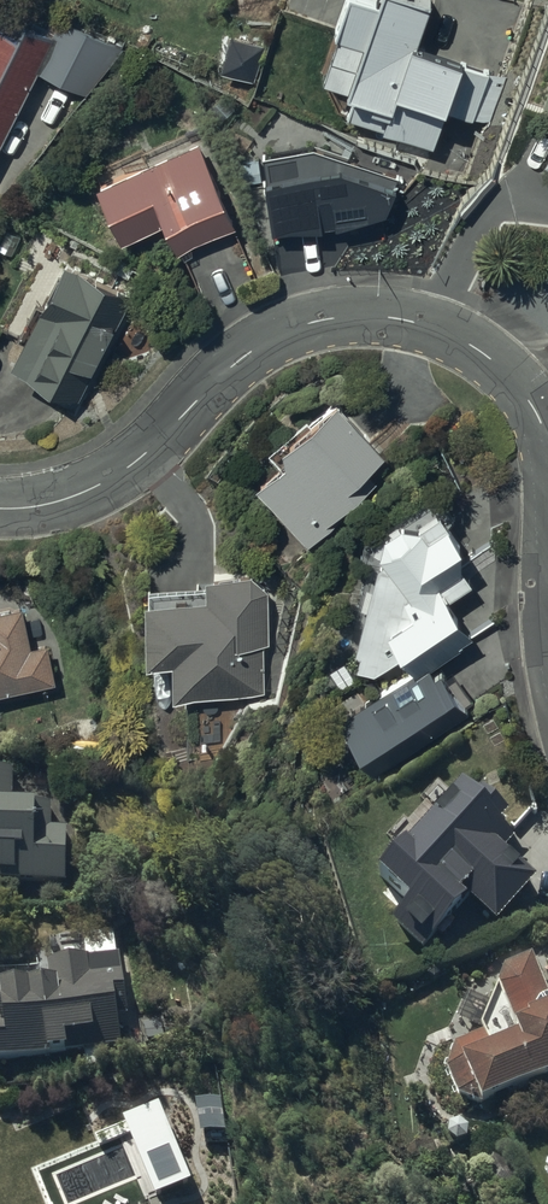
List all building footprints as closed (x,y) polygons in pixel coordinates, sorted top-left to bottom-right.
[(505,78),(467,65),(464,72),(416,56),(430,13),(392,0),(384,0),(379,15),(350,5),(337,44),(341,45),(326,90),(349,97),(347,103),(353,105),(348,122),(385,135),(384,137),(435,154),(448,116),(473,124),(475,120),(489,125),(505,78)] [(54,39),(26,25),(18,41),(0,32),(0,147),(54,39)] [(120,56),(70,33),(48,81),(98,104),(120,56)] [(177,256),(236,231),(200,149),(98,193),(122,247),(165,228),(177,256)] [(265,160),(277,238),(331,238),(388,220),(400,181),(315,152),(265,160)] [(78,404),(130,298),(67,267),(43,315),(41,314),(10,377),(70,406),(73,401),(78,404)] [(284,473),(257,494),(307,551),(345,521),(343,520),(380,491),(369,477),(386,464),(371,444),(372,443),(339,401),(270,456),(284,473)] [(401,649),(416,656),(459,638),(458,636),(469,629),(445,592),(471,576),(461,560),(459,531),(439,505),(418,522),(402,518),(383,529),(370,580),(363,578),(357,599),(364,601),(351,647),(357,648),(353,660),(374,666),(401,649)] [(173,672),(172,706),(266,699),(262,649),(270,649),(266,595),(252,581),(206,583),(207,605),(146,609),(147,673),(173,672)] [(55,686),(46,647),(30,651),(21,613),(0,618),(0,698),(55,686)] [(468,703),(436,654),(341,715),(373,764),(468,703)] [(66,890),(66,837),(51,836),(51,809),(12,808),(13,778),(0,778),(0,889),(66,890)] [(516,836),(460,785),(380,871),(413,902),(395,921),(423,946),(468,898),(495,923),(537,878),(505,848),(516,836)] [(532,963),(505,975),(498,993),(499,996),(482,1036),(484,1040),(457,1054),(447,1080),(462,1110),(475,1104),(483,1120),(547,1088),(547,998),(532,963)] [(47,1065),(48,1069),(86,1061),(88,1073),(107,1069),(104,1054),(120,1051),(115,1022),(130,1018),(122,979),(91,985),(87,964),(48,972),(50,985),(0,995),(0,1074),(47,1065)]
